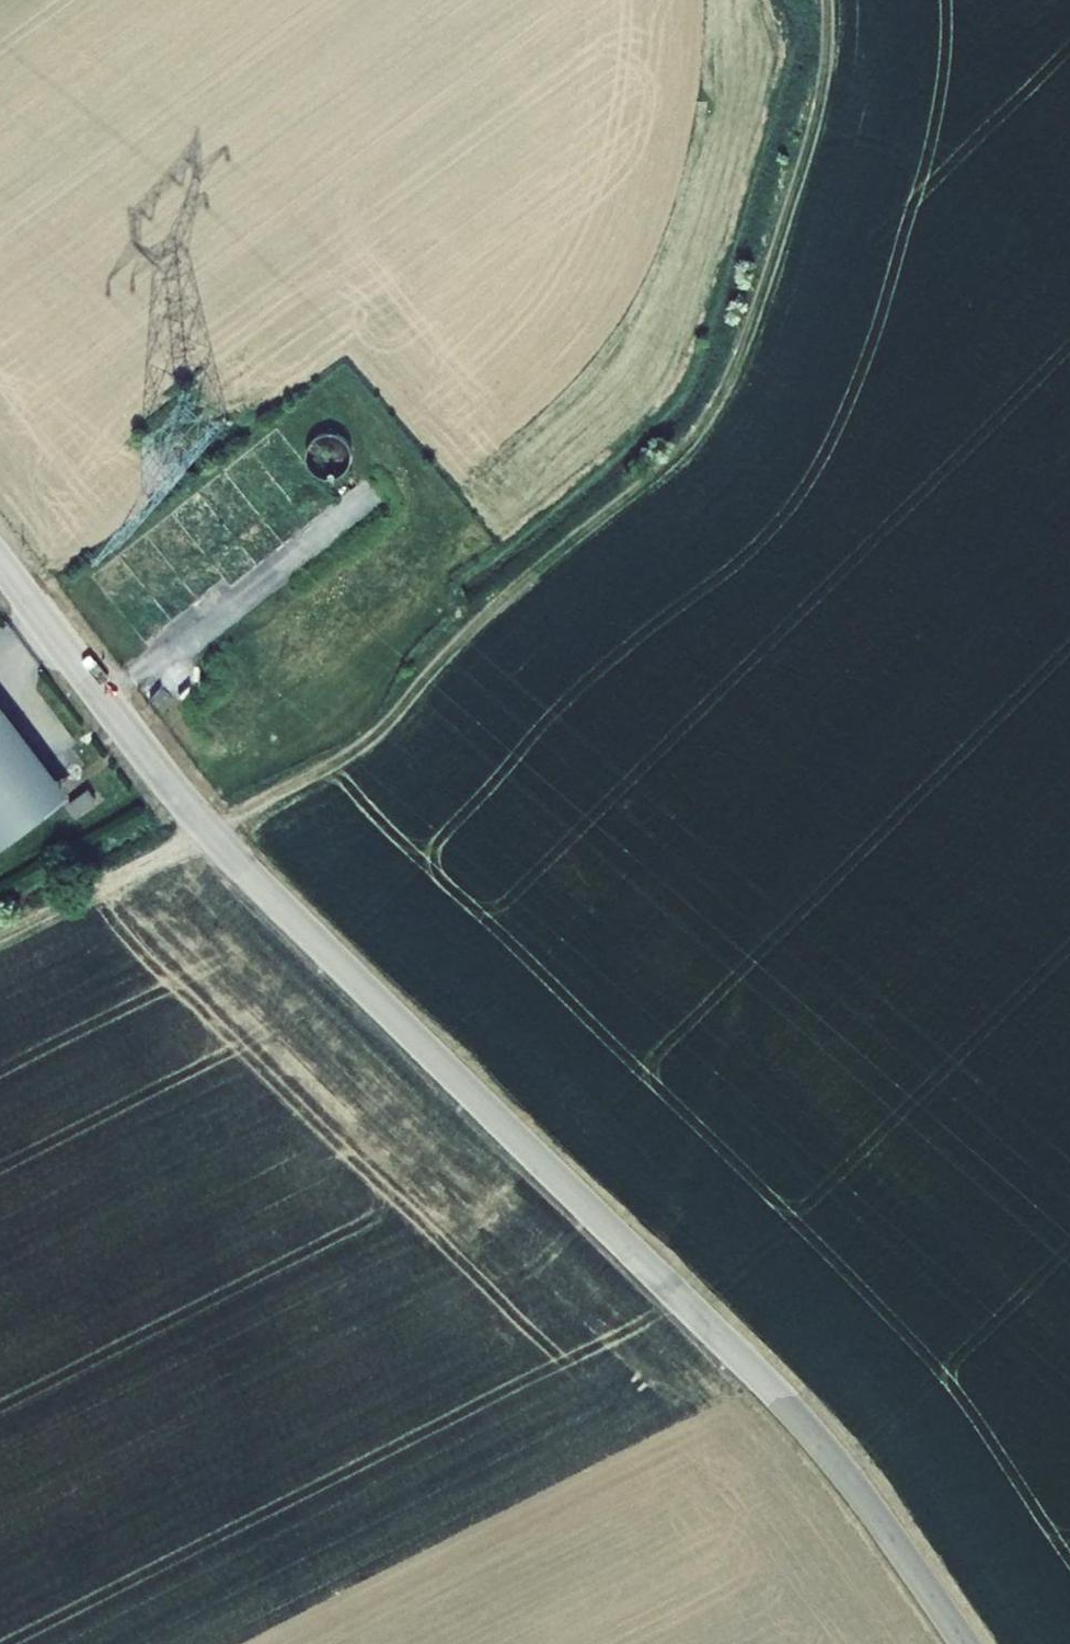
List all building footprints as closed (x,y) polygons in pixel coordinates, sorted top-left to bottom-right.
[(1,860),(69,808),(0,717),(0,859),(1,860)]
